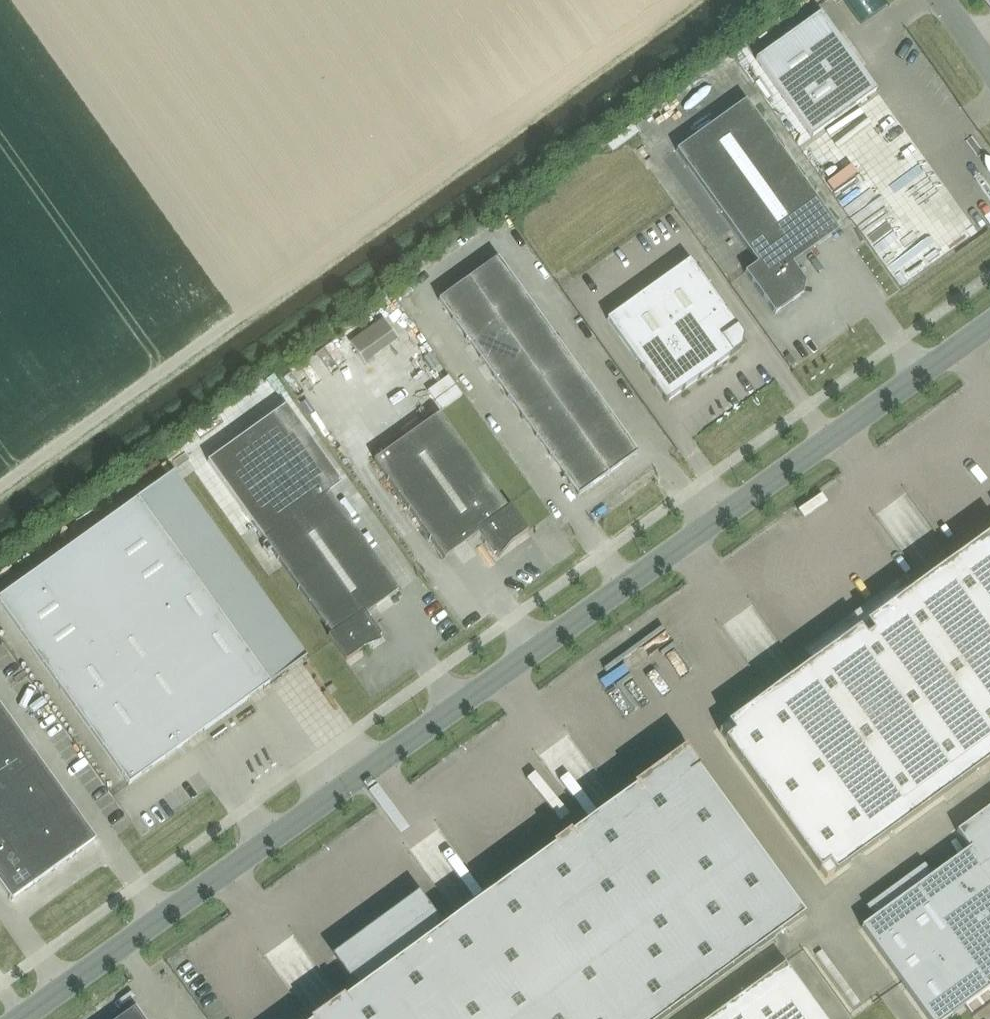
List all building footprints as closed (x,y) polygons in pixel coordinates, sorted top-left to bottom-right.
[(820,13),(755,59),(811,137),(876,91),(820,13)] [(803,279),(792,264),(839,231),(746,101),(676,151),(757,264),(744,273),(775,315),(800,297),(803,294),(805,282),(803,279)] [(497,258),(438,301),(578,496),(637,453),(497,258)] [(740,348),(743,336),(737,328),(724,309),(723,309),(688,261),(606,320),(641,368),(641,369),(665,403),(733,355),(732,354),(740,348)] [(349,342),(364,363),(397,340),(382,319),(349,342)] [(498,558),(510,543),(511,543),(528,531),(510,506),(507,509),(439,414),(373,461),(444,559),(477,535),(488,550),(498,558)] [(380,643),(376,631),(376,630),(365,615),(399,591),(272,415),(207,462),(331,635),(327,637),(345,662),(362,650),(362,649),(380,643)] [(0,597),(0,606),(128,785),(269,684),(137,499),(0,597)] [(834,874),(989,761),(989,535),(892,606),(884,595),(824,638),(832,650),(718,732),(730,748),(729,749),(818,872),(819,871),(825,880),(834,873),(834,874)] [(325,688),(329,695),(336,690),(332,684),(325,688)] [(11,902),(95,841),(0,708),(0,887),(11,902)] [(319,1018),(665,1018),(804,919),(685,754),(444,928),(419,893),(415,896),(429,915),(397,937),(385,921),(335,957),(359,990),(319,1018)] [(956,832),(969,849),(861,928),(900,982),(927,1018),(947,1018),(989,988),(989,807),(956,832)] [(783,965),(709,1018),(822,1018),(783,965)] [(119,1018),(143,1018),(135,1008),(119,1018)]
